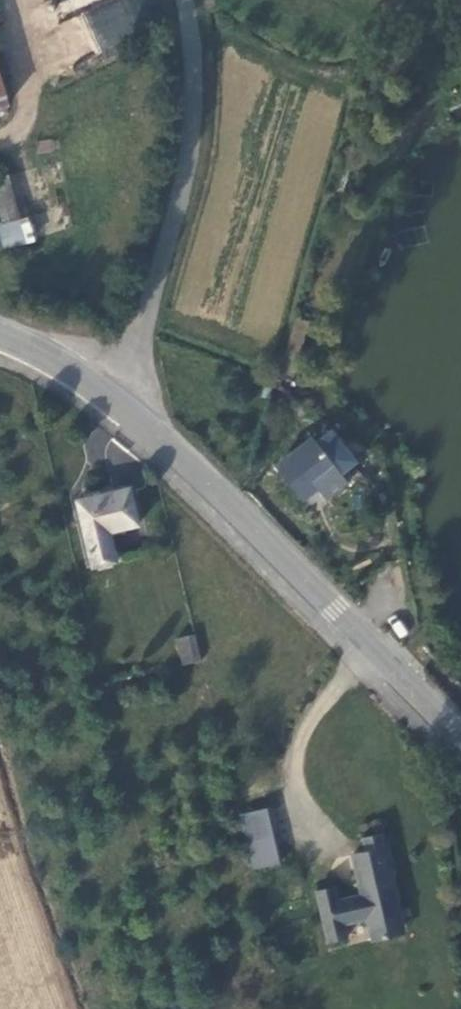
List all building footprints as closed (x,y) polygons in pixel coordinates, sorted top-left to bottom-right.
[(135,37),(121,3),(85,17),(99,51),(135,37)] [(9,104),(0,73),(0,107),(9,104)] [(28,242),(9,174),(0,176),(0,209),(3,221),(0,222),(0,232),(5,249),(28,242)] [(349,482),(339,470),(314,438),(276,467),(302,500),(317,487),(327,500),(349,482)] [(77,500),(93,567),(117,561),(110,531),(139,524),(130,488),(77,500)] [(183,664),(202,660),(195,634),(177,638),(183,664)] [(426,739),(420,746),(435,758),(440,751),(426,739)] [(241,814),(248,842),(274,836),(268,808),(241,814)] [(363,837),(366,851),(385,847),(382,833),(363,837)] [(254,868),(280,863),(274,836),(248,842),(254,868)] [(316,891),(328,942),(348,938),(345,924),(368,919),(373,941),(400,934),(386,875),(396,872),(390,846),(385,847),(366,851),(353,854),(363,893),(339,899),(336,886),(316,891)]
